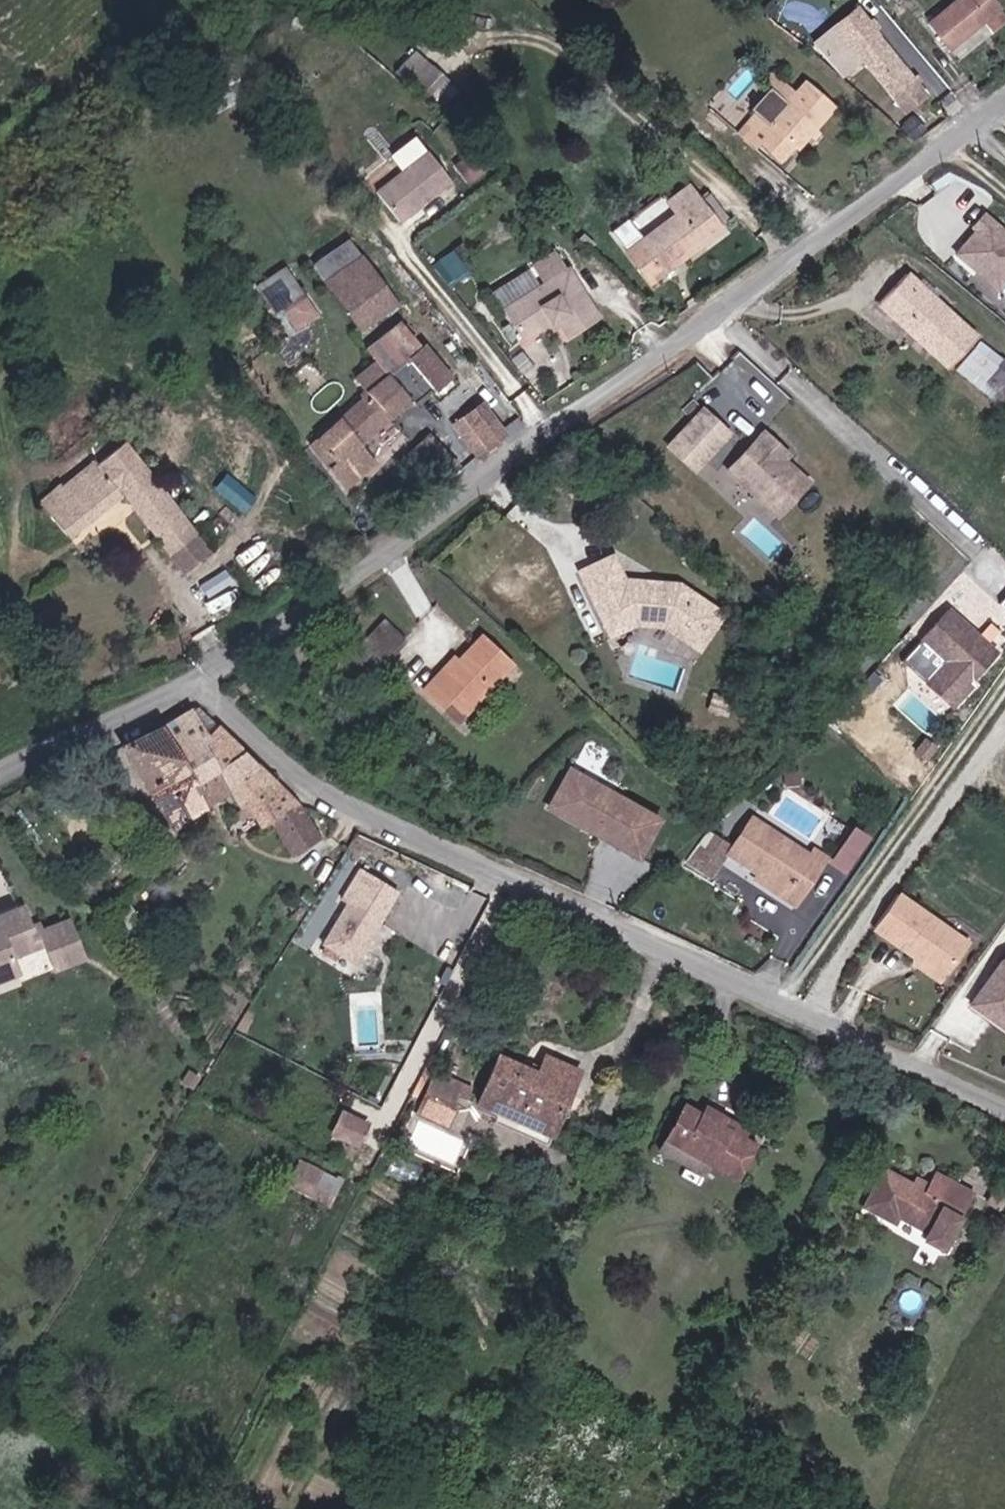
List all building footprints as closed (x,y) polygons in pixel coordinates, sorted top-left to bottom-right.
[(874,13),(889,1),(889,0),(864,0),(874,13)] [(949,47),(982,20),(990,31),(1004,19),(1004,18),(991,0),(957,0),(929,22),(949,47)] [(868,64),(908,113),(932,94),(859,5),(814,45),(843,81),(868,64)] [(982,20),(949,47),(958,57),(990,31),(982,20)] [(455,81),(422,51),(404,71),(437,101),(455,81)] [(767,80),(773,87),(791,103),(800,93),(776,71),(767,80)] [(791,103),(773,87),(754,107),(767,119),(758,128),(767,136),(762,142),(783,161),(797,146),(800,149),(840,106),(812,80),(800,93),(791,103)] [(429,149),(380,188),(403,217),(452,179),(429,149)] [(467,182),(487,168),(474,149),(454,163),(467,182)] [(691,186),(674,199),(682,209),(632,249),(655,278),(723,225),(691,186)] [(1004,288),(1004,226),(984,211),(953,254),(1004,290),(1004,288)] [(365,256),(332,281),(367,327),(400,302),(365,256)] [(256,282),(287,335),(320,316),(289,263),(256,282)] [(570,264),(507,305),(528,336),(559,316),(570,333),(602,312),(570,264)] [(951,367),(981,337),(913,272),(885,301),(951,367)] [(364,442),(451,374),(427,343),(411,355),(401,342),(361,374),(372,387),(313,446),(343,486),(377,459),(364,442)] [(485,398),(451,421),(475,457),(509,434),(485,398)] [(665,443),(695,472),(736,432),(706,402),(665,443)] [(458,468),(432,435),(419,446),(445,478),(458,468)] [(195,529),(128,440),(43,503),(68,536),(129,490),(171,547),(195,529)] [(799,490),(773,467),(778,462),(754,440),(719,477),(768,523),(799,490)] [(207,544),(195,529),(171,547),(183,562),(207,544)] [(727,613),(683,580),(630,578),(618,551),(586,565),(617,635),(644,624),(675,629),(703,648),(727,613)] [(384,616),(350,652),(370,671),(404,636),(384,616)] [(965,689),(992,659),(945,616),(917,647),(939,668),(920,690),(947,714),(968,692),(965,689)] [(484,637),(465,658),(446,678),(440,672),(426,687),(461,716),(511,660),(484,637)] [(446,678),(465,658),(458,652),(440,672),(446,678)] [(718,720),(722,705),(708,701),(704,715),(718,720)] [(280,785),(199,704),(163,728),(179,756),(204,742),(222,770),(247,804),(280,785)] [(179,756),(163,728),(129,750),(174,826),(207,803),(196,784),(179,756)] [(222,770),(204,742),(179,756),(196,784),(222,770)] [(568,798),(578,783),(562,774),(553,790),(568,798)] [(651,826),(578,783),(568,798),(553,790),(541,811),(574,831),(579,822),(588,828),(583,836),(629,863),(651,826)] [(325,841),(300,799),(280,785),(247,804),(264,826),(275,820),(297,854),(325,841)] [(778,901),(803,862),(746,825),(729,852),(714,840),(704,853),(700,850),(681,876),(702,890),(721,863),(751,884),(778,901)] [(837,884),(859,851),(843,840),(821,873),(837,884)] [(814,871),(803,862),(778,901),(751,884),(747,890),(784,915),(814,871)] [(327,943),(359,962),(383,923),(374,918),(392,889),(401,895),(409,882),(391,871),(383,883),(370,874),(327,943)] [(935,877),(912,910),(958,942),(968,950),(972,944),(983,944),(990,949),(1004,927),(1004,926),(935,877)] [(982,960),(990,949),(983,944),(972,944),(968,950),(958,942),(949,954),(974,972),(982,960)] [(980,1015),(1004,1033),(1004,980),(980,1015)] [(565,1093),(571,1096),(582,1073),(548,1057),(541,1072),(502,1054),(480,1101),(500,1110),(546,1132),(565,1093)] [(454,1123),(466,1082),(431,1072),(419,1113),(454,1123)] [(497,1116),(549,1141),(571,1096),(565,1093),(546,1132),(500,1110),(497,1116)] [(741,1180),(755,1151),(741,1144),(719,1133),(726,1119),(705,1109),(701,1116),(685,1108),(668,1144),(714,1166),(741,1180)] [(359,1144),(370,1124),(348,1113),(337,1133),(359,1144)] [(719,1133),(741,1144),(748,1130),(726,1119),(719,1133)] [(668,1144),(662,1156),(708,1178),(714,1166),(668,1144)] [(313,1190),(322,1174),(301,1163),(292,1178),(313,1190)] [(946,1246),(975,1192),(940,1173),(931,1190),(921,1184),(906,1176),(890,1168),(870,1205),(886,1214),(899,1221),(903,1214),(933,1230),(929,1237),(946,1246)] [(1004,1192),(1004,1191),(990,1183),(984,1195),(987,1197),(982,1209),(994,1215),(1004,1192)]
